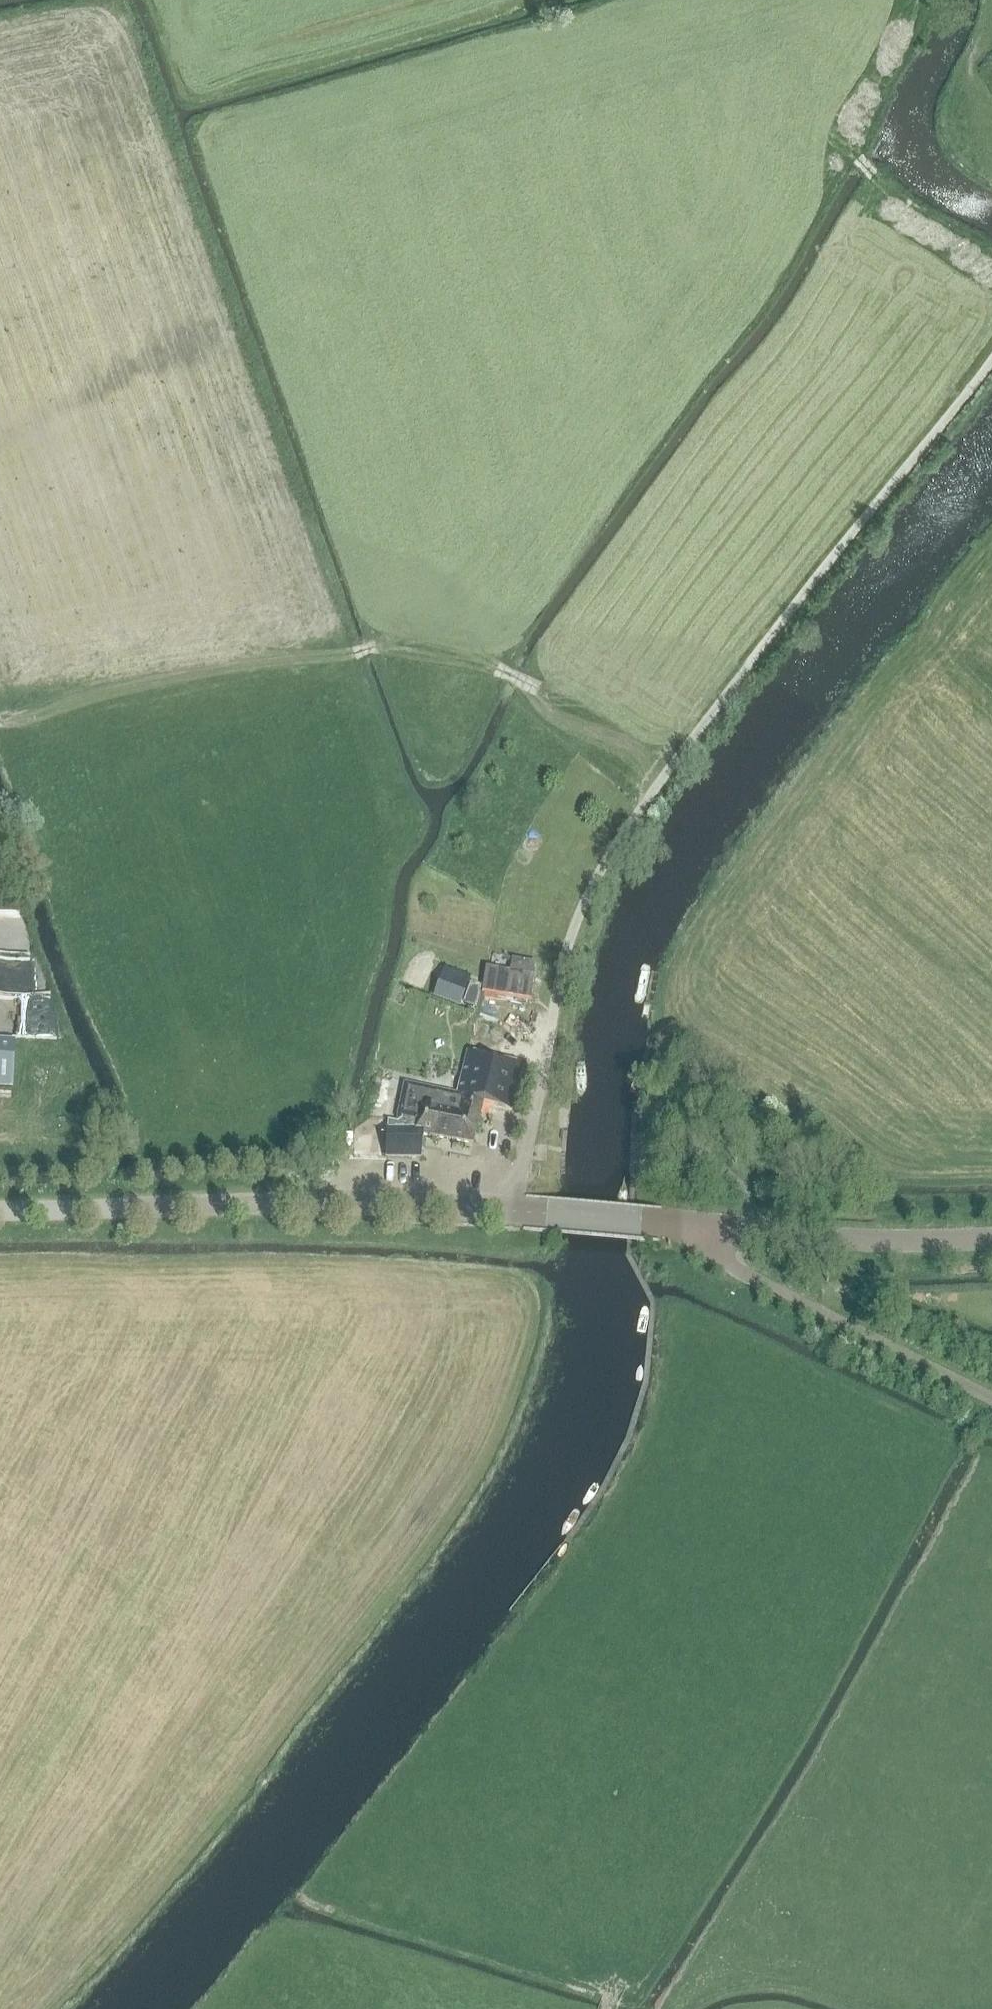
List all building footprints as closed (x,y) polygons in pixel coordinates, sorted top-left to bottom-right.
[(30,910),(0,910),(0,950),(29,951),(30,910)] [(484,967),(480,992),(529,1000),(535,963),(511,959),(509,971),(484,967)] [(459,1001),(466,982),(443,974),(436,993),(459,1001)] [(0,1042),(0,1087),(10,1087),(12,1043),(0,1042)] [(471,1143),(472,1144),(482,1103),(511,1109),(520,1069),(521,1066),(466,1053),(455,1097),(405,1085),(397,1118),(415,1122),(413,1130),(386,1130),(386,1139),(386,1158),(420,1159),(420,1148),(420,1135),(471,1143)]
